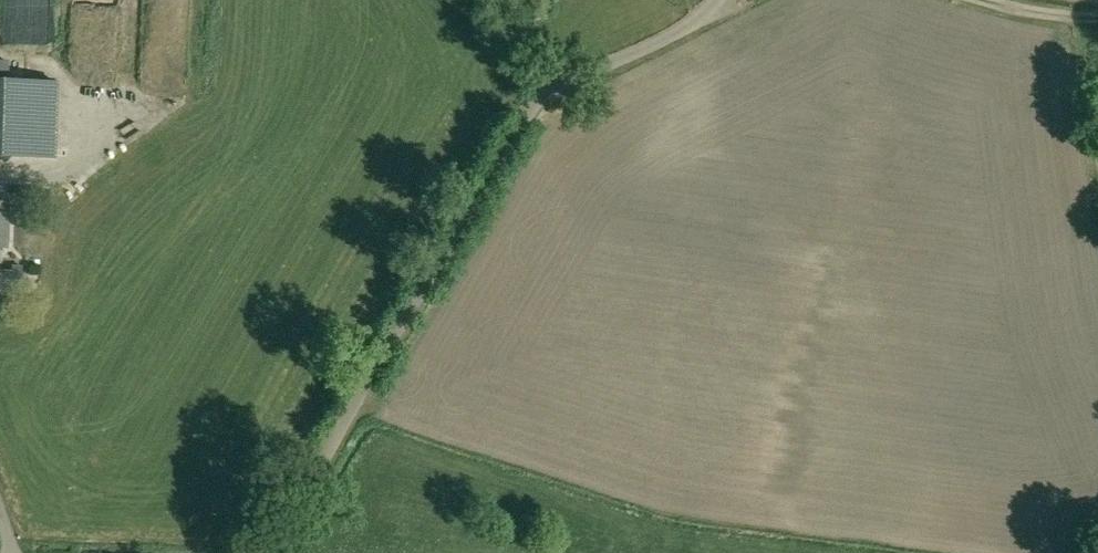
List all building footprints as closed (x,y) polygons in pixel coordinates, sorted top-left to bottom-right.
[(0,61),(0,160),(52,160),(53,82),(9,82),(10,61),(0,61)] [(8,248),(10,202),(0,201),(0,247),(8,248)] [(21,287),(22,266),(13,266),(13,270),(0,270),(0,286),(21,287)]
